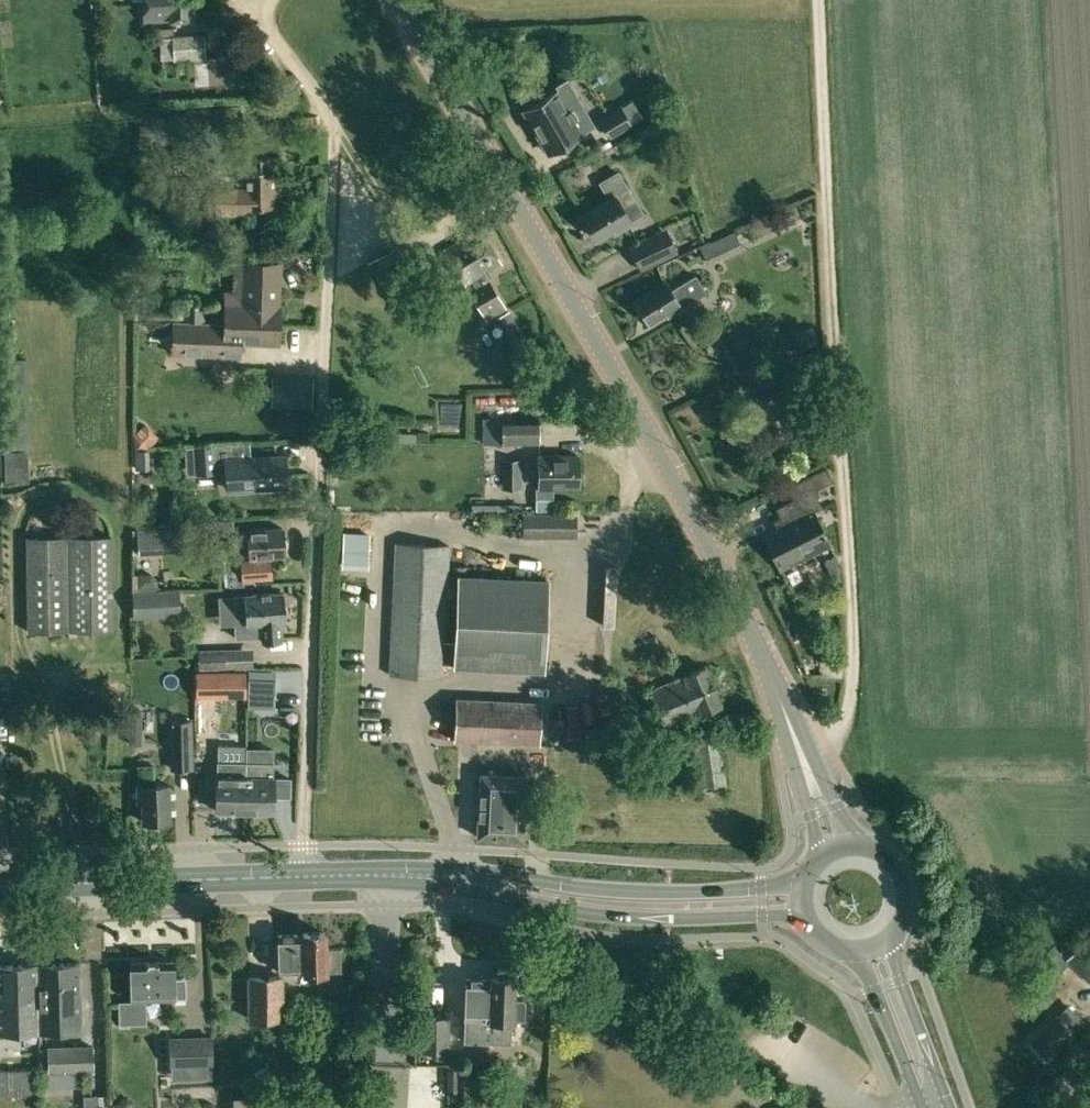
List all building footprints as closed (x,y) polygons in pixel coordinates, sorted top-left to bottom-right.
[(144,21),(190,18),(189,0),(142,0),(144,21)] [(204,34),(160,36),(161,59),(174,58),(174,59),(193,58),(195,85),(229,83),(226,56),(206,57),(204,34)] [(525,109),(549,151),(594,125),(567,79),(555,86),(557,91),(525,109)] [(627,105),(606,117),(616,134),(637,122),(627,105)] [(619,139),(627,154),(648,143),(647,141),(640,128),(619,139)] [(215,187),(215,214),(247,213),(247,208),(273,207),(272,172),(278,171),(277,156),(246,157),(247,187),(215,187)] [(623,205),(634,199),(627,187),(618,171),(599,182),(608,198),(582,214),(596,238),(613,228),(616,232),(632,222),(631,219),(623,205)] [(474,279),(479,287),(491,281),(485,273),(501,263),(478,226),(443,248),(466,285),(474,279)] [(665,228),(628,246),(639,269),(677,252),(665,228)] [(732,232),(700,247),(708,262),(740,247),(732,232)] [(198,244),(199,255),(221,254),(220,242),(198,244)] [(223,303),(223,323),(224,323),(278,325),(281,264),(237,262),(237,294),(224,293),(223,303)] [(665,279),(635,298),(650,321),(669,310),(671,313),(704,292),(694,275),(671,290),(665,279)] [(491,281),(479,287),(469,293),(486,320),(507,308),(491,281)] [(184,306),(183,321),(203,322),(203,307),(184,306)] [(509,310),(499,316),(514,342),(525,336),(509,310)] [(224,323),(223,323),(203,322),(183,321),(162,321),(161,342),(172,343),(171,353),(239,356),(239,342),(278,344),(278,325),(224,323)] [(450,417),(450,439),(463,439),(463,417),(450,417)] [(483,444),(501,443),(502,418),(502,417),(488,417),(488,434),(483,434),(483,444)] [(502,418),(501,443),(501,444),(538,445),(539,418),(502,418)] [(158,437),(146,425),(135,436),(146,448),(158,437)] [(230,445),(196,446),(197,473),(215,472),(215,464),(231,463),(230,445)] [(11,449),(5,449),(6,481),(28,481),(27,449),(11,449)] [(134,450),(135,470),(149,469),(148,449),(134,450)] [(538,455),(538,487),(554,487),(578,487),(578,455),(538,455)] [(286,482),(285,459),(250,460),(250,462),(231,463),(232,484),(253,483),(253,488),(272,487),(272,482),(286,482)] [(502,488),(504,488),(522,488),(522,459),(502,459),(502,488)] [(452,478),(452,464),(442,464),(442,478),(452,478)] [(765,534),(782,567),(830,542),(814,511),(822,507),(816,496),(820,494),(817,488),(833,480),(829,469),(789,488),(795,499),(778,508),(782,518),(775,521),(778,527),(765,534)] [(554,487),(538,487),(536,487),(536,509),(554,509),(554,487)] [(486,488),(485,518),(498,519),(499,489),(486,488)] [(523,514),(524,537),(577,536),(577,514),(523,514)] [(185,543),(184,526),(157,528),(144,529),(145,548),(185,545),(185,543)] [(240,559),(242,579),(270,577),(269,557),(268,557),(268,556),(284,555),(282,527),(247,529),(248,530),(228,532),(229,548),(240,547),(241,559),(240,559)] [(112,631),(112,535),(28,535),(28,631),(112,631)] [(355,541),(354,556),(381,557),(382,542),(355,541)] [(388,674),(444,677),(445,664),(542,669),(546,581),(459,577),(455,643),(445,643),(449,545),(394,542),(388,674)] [(833,578),(836,576),(838,575),(836,555),(824,560),(833,578)] [(139,574),(139,588),(156,587),(156,579),(151,574),(139,574)] [(133,594),(135,616),(179,614),(177,591),(133,594)] [(282,639),(280,620),(283,620),(281,592),(233,595),(236,637),(262,635),(262,640),(282,639)] [(251,648),(199,649),(199,668),(251,667),(251,648)] [(684,675),(649,690),(656,709),(714,685),(706,666),(684,675)] [(244,668),(220,669),(220,695),(244,695),(244,668)] [(248,680),(247,707),(274,707),(274,680),(248,680)] [(0,682),(0,694),(8,693),(7,682),(0,682)] [(714,685),(656,709),(664,726),(700,711),(721,703),(714,685)] [(454,739),(539,743),(541,701),(456,697),(454,739)] [(169,721),(171,769),(193,768),(191,721),(169,721)] [(128,744),(139,744),(139,739),(134,733),(129,733),(128,744)] [(695,738),(702,788),(726,785),(719,735),(695,738)] [(244,810),(246,762),(217,761),(216,809),(244,810)] [(273,763),(246,762),(244,810),(272,811),(273,781),(274,776),(272,776),(273,763)] [(142,800),(142,820),(169,819),(168,785),(155,785),(154,765),(138,766),(139,786),(137,786),(137,800),(142,800)] [(477,835),(523,837),(526,776),(480,773),(477,835)] [(325,968),(339,968),(339,948),(325,948),(324,931),(303,932),(303,934),(278,935),(279,971),(304,970),(304,971),(325,970),(325,968)] [(1068,957),(1089,980),(1089,934),(1068,957)] [(1062,971),(1072,962),(1068,957),(1061,951),(1056,945),(1046,955),(1062,971)] [(174,995),(185,994),(184,977),(173,977),(173,959),(130,961),(131,999),(174,998),(174,995)] [(79,962),(37,963),(39,1029),(81,1028),(79,962)] [(37,963),(0,965),(0,1030),(39,1029),(37,963)] [(247,975),(247,1019),(284,1017),(283,974),(247,975)] [(467,1017),(466,1039),(510,1041),(511,1017),(524,1018),(525,999),(511,998),(512,978),(492,977),(467,976),(465,1017),(467,1017)] [(1031,1041),(1050,1059),(1076,1032),(1057,1014),(1031,1041)] [(420,1050),(426,1050),(450,1051),(450,1015),(420,1015),(420,1050)] [(211,1062),(210,1036),(169,1038),(170,1064),(211,1062)] [(47,1046),(47,1048),(48,1068),(48,1070),(94,1069),(93,1044),(47,1046)] [(47,1048),(39,1048),(40,1068),(48,1068),(47,1048)] [(38,1094),(38,1069),(0,1068),(0,1094),(38,1094)] [(456,1069),(447,1069),(447,1093),(456,1093),(456,1069)] [(475,1070),(464,1070),(464,1097),(475,1097),(475,1070)] [(53,1071),(53,1088),(77,1088),(77,1072),(53,1071)] [(369,1091),(232,1098),(233,1107),(370,1107),(369,1091)] [(82,1095),(83,1107),(108,1107),(107,1094),(82,1095)] [(427,1107),(444,1107),(445,1096),(428,1095),(427,1107)]
